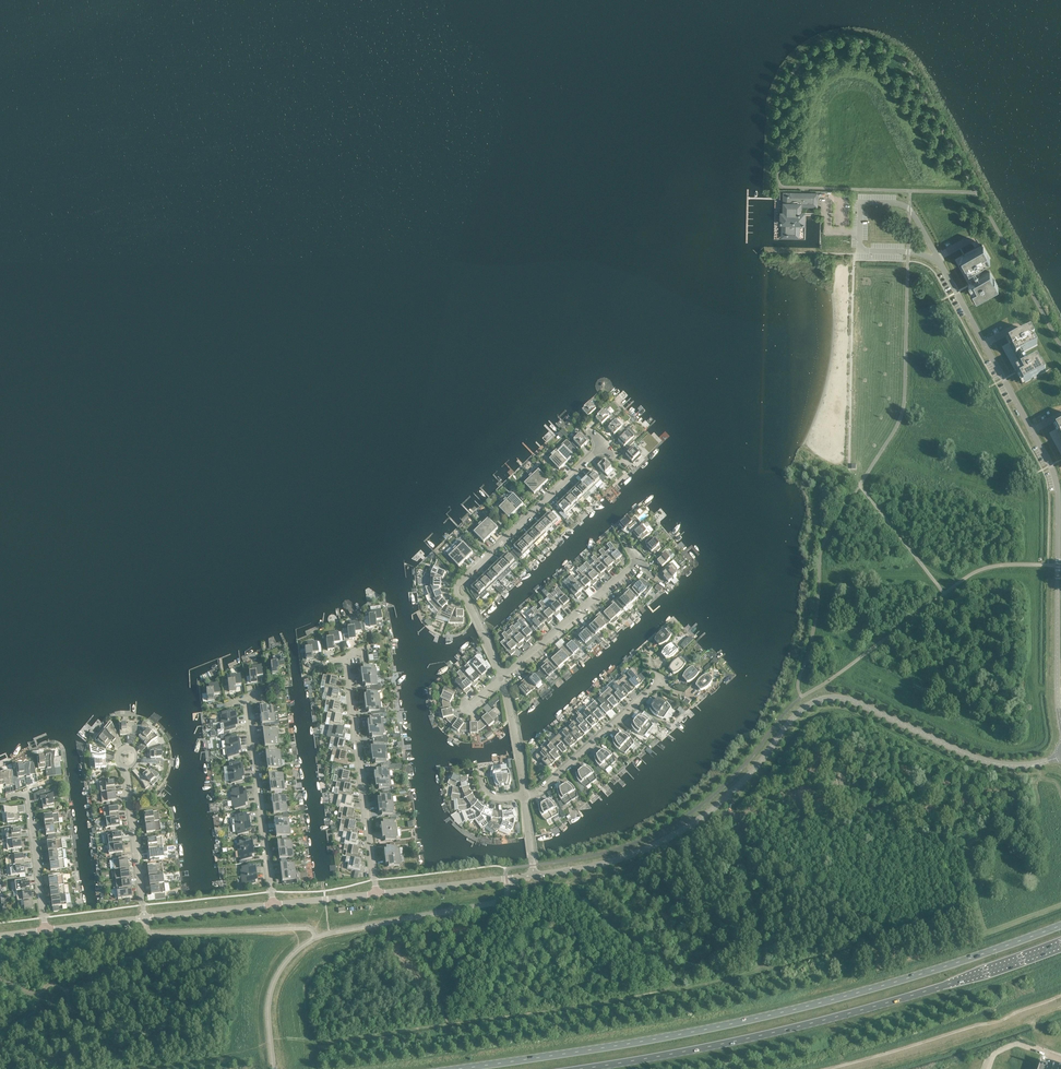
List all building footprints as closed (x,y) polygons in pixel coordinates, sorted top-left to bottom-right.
[(781,212),(781,223),(783,223),(783,234),(798,235),(798,224),(804,224),(804,222),(803,222),(803,217),(802,217),(802,213),(800,213),(800,205),(810,205),(810,206),(817,206),(817,194),(798,194),(798,195),(784,195),(784,212),(781,212)] [(983,244),(982,245),(973,250),(964,254),(963,255),(965,260),(963,261),(974,280),(970,282),(974,289),(978,297),(997,286),(998,285),(994,278),(993,279),(990,272),(979,277),(974,268),(990,259),(986,252),(987,251),(983,244)] [(1030,330),(1029,331),(1020,336),(1011,341),(1010,341),(1012,346),(1010,347),(1021,367),(1017,368),(1021,375),(1025,383),(1044,372),(1045,371),(1041,364),(1040,365),(1037,358),(1026,364),(1021,354),(1037,345),(1033,338),(1034,338),(1030,330)] [(582,411),(588,417),(598,407),(592,401),(582,411)] [(602,425),(606,421),(608,423),(612,419),(610,417),(612,415),(606,409),(596,419),(602,425)] [(608,429),(614,435),(617,432),(619,435),(624,430),(622,427),(624,425),(618,419),(608,429)] [(621,439),(618,441),(624,447),(625,446),(628,449),(635,442),(632,440),(637,435),(629,427),(619,437),(621,439)] [(571,439),(574,441),(571,443),(577,449),(579,447),(581,449),(589,441),(583,435),(581,437),(578,433),(571,439)] [(567,440),(555,451),(566,463),(573,456),(571,454),(576,449),(567,440)] [(627,451),(628,453),(626,455),(634,464),(642,457),(639,454),(642,452),(636,446),(635,447),(633,445),(627,451)] [(566,463),(555,451),(548,458),(559,470),(566,463)] [(607,476),(614,470),(610,466),(612,465),(606,459),(598,466),(607,476)] [(537,469),(530,475),(541,487),(548,480),(537,469)] [(592,471),(586,477),(595,486),(597,489),(603,483),(600,481),(601,480),(592,471)] [(541,487),(530,475),(523,482),(534,494),(541,487)] [(586,477),(580,483),(589,492),(591,494),(591,495),(597,489),(595,486),(586,477)] [(580,483),(574,489),(583,498),(585,500),(591,494),(589,492),(580,483)] [(574,489),(568,494),(577,503),(583,498),(574,489)] [(512,493),(505,500),(516,511),(523,505),(512,493)] [(568,494),(563,500),(571,509),(577,503),(568,494)] [(509,518),(516,511),(505,500),(503,498),(500,501),(502,502),(497,506),(509,518)] [(563,500),(556,506),(561,511),(559,513),(565,519),(567,517),(565,515),(571,509),(563,500)] [(544,514),(546,516),(544,518),(552,527),(558,521),(561,518),(554,511),(553,512),(554,512),(554,513),(549,508),(549,509),(544,514)] [(487,517),(479,524),(491,536),(498,529),(487,517)] [(635,517),(632,519),(630,521),(627,518),(619,525),(624,531),(626,529),(630,534),(640,526),(638,523),(639,522),(635,517)] [(552,527),(544,518),(538,524),(546,533),(552,527)] [(647,523),(634,534),(639,540),(640,539),(642,541),(651,533),(647,528),(648,527),(649,525),(647,523)] [(491,536),(479,524),(472,531),(484,542),(491,536)] [(546,533),(538,524),(532,530),(540,539),(546,533)] [(540,539),(532,530),(526,535),(535,544),(540,539)] [(535,544),(526,535),(520,541),(529,550),(535,544)] [(652,551),(655,554),(661,549),(659,546),(660,545),(655,540),(654,541),(652,538),(645,543),(648,546),(647,547),(651,552),(652,551)] [(458,540),(452,546),(466,560),(473,553),(461,541),(460,542),(458,540)] [(529,550),(520,541),(514,547),(515,548),(512,551),(519,559),(529,550)] [(610,549),(605,553),(614,563),(616,566),(619,563),(617,560),(622,556),(610,542),(607,545),(610,549)] [(466,560),(452,546),(445,552),(458,567),(466,560)] [(602,556),(598,560),(597,560),(606,570),(608,572),(612,569),(609,567),(614,563),(605,553),(602,549),(599,552),(602,556)] [(657,561),(662,567),(674,556),(675,555),(673,554),(672,554),(672,553),(670,555),(666,550),(656,558),(658,561),(657,561)] [(507,553),(501,559),(510,568),(516,562),(515,562),(517,560),(509,551),(507,553)] [(595,562),(590,566),(598,576),(598,577),(600,579),(604,576),(602,573),(606,570),(597,560),(598,560),(594,556),(591,558),(595,562)] [(510,568),(501,559),(495,565),(504,574),(510,568)] [(437,560),(431,574),(441,578),(443,579),(446,573),(445,572),(447,570),(437,560)] [(670,563),(661,571),(665,576),(664,577),(669,583),(671,580),(675,585),(679,581),(675,577),(677,576),(676,575),(677,575),(679,575),(680,575),(680,574),(680,573),(680,572),(679,571),(678,571),(677,572),(676,571),(677,571),(680,568),(674,560),(670,563)] [(587,569),(582,573),(591,583),(593,586),(596,583),(594,580),(598,577),(598,576),(590,566),(587,562),(583,565),(587,569)] [(506,576),(504,574),(495,565),(489,570),(498,579),(500,582),(506,576)] [(579,575),(574,579),(574,580),(583,590),(585,592),(588,589),(586,587),(591,583),(582,573),(578,568),(577,568),(578,569),(576,571),(579,575)] [(498,579),(489,570),(483,576),(492,585),(498,579)] [(429,572),(428,587),(439,588),(441,588),(441,581),(440,581),(441,578),(431,574),(429,572)] [(579,593),(583,590),(574,580),(574,579),(571,575),(568,578),(571,582),(566,586),(577,599),(581,596),(579,593)] [(492,585),(483,576),(477,582),(486,591),(492,585)] [(635,586),(633,583),(630,586),(639,597),(641,595),(645,597),(652,588),(641,580),(640,582),(635,586)] [(477,582),(471,588),(473,589),(470,591),(476,600),(480,597),(482,599),(488,593),(486,591),(477,582)] [(639,597),(630,586),(626,589),(629,592),(624,595),(631,603),(639,597)] [(428,602),(431,601),(441,597),(443,597),(440,590),(439,590),(439,588),(428,587),(425,587),(428,595),(425,596),(428,602)] [(555,590),(550,594),(553,598),(561,608),(563,611),(567,608),(565,605),(569,601),(557,587),(554,590),(555,590)] [(547,598),(543,602),(545,604),(545,605),(554,615),(556,617),(559,614),(557,612),(561,608),(553,598),(550,594),(549,594),(546,597),(547,598)] [(633,606),(631,603),(624,595),(620,599),(618,597),(614,600),(624,610),(627,607),(628,609),(630,609),(633,606)] [(431,601),(428,602),(434,608),(432,610),(436,615),(438,613),(446,605),(447,604),(443,599),(442,600),(441,597),(431,601)] [(538,611),(537,611),(546,621),(548,624),(551,621),(549,618),(554,615),(545,605),(545,604),(543,602),(542,600),(539,603),(542,607),(538,611)] [(625,611),(624,610),(614,600),(611,603),(613,605),(609,609),(616,617),(623,611),(624,612),(625,611)] [(438,613),(436,615),(443,618),(442,621),(448,623),(449,621),(450,621),(454,611),(455,609),(448,606),(448,607),(446,605),(438,613)] [(531,610),(526,614),(540,631),(544,627),(542,625),(546,621),(537,611),(538,611),(533,606),(532,607),(533,608),(531,610)] [(372,616),(368,617),(363,617),(364,628),(376,627),(376,621),(382,621),(380,609),(378,609),(378,607),(371,608),(372,616)] [(618,619),(616,617),(609,609),(605,613),(603,610),(599,613),(609,624),(611,621),(613,622),(615,622),(618,619)] [(449,621),(448,623),(463,624),(464,611),(457,611),(457,612),(454,611),(450,621),(449,621)] [(609,624),(599,613),(596,616),(598,619),(594,622),(601,630),(609,624)] [(521,626),(516,630),(524,640),(526,642),(530,639),(528,637),(532,633),(527,626),(524,623),(522,621),(520,619),(517,622),(521,626)] [(351,628),(347,629),(342,629),(343,640),(349,640),(355,639),(355,633),(361,632),(359,621),(357,621),(358,622),(350,623),(351,628)] [(601,630),(594,622),(590,626),(587,624),(584,627),(593,637),(601,630)] [(513,632),(508,636),(517,646),(519,649),(522,646),(520,643),(524,640),(516,630),(513,626),(509,628),(513,632)] [(593,637),(584,627),(581,630),(583,632),(578,636),(586,644),(593,637)] [(655,640),(655,641),(659,646),(662,645),(663,644),(665,643),(666,642),(668,641),(669,639),(670,638),(671,636),(671,635),(671,634),(667,629),(665,630),(663,631),(662,632),(660,633),(659,634),(658,635),(657,637),(656,638),(655,640)] [(329,639),(326,639),(327,650),(333,650),(334,650),(334,646),(334,644),(340,643),(343,642),(341,632),(338,632),(336,632),(336,633),(329,634),(329,639)] [(512,650),(517,646),(508,636),(505,632),(502,635),(505,639),(500,643),(511,656),(515,653),(512,650)] [(577,637),(572,642),(568,646),(565,643),(562,646),(571,657),(582,647),(578,642),(580,641),(577,637)] [(690,637),(681,646),(684,649),(693,640),(690,637)] [(305,649),(300,650),(301,654),(302,654),(303,661),(306,660),(311,660),(313,659),(313,656),(312,654),(318,653),(321,653),(320,641),(317,642),(315,642),(315,643),(307,644),(308,649),(305,649)] [(663,651),(662,652),(661,655),(666,660),(667,659),(668,659),(670,658),(672,657),(673,656),(674,655),(676,653),(677,652),(678,650),(678,648),(674,643),(672,644),(670,645),(669,646),(667,647),(666,648),(664,649),(663,651)] [(571,657),(562,646),(559,649),(561,652),(557,655),(564,663),(571,657)] [(490,669),(478,655),(468,664),(471,668),(479,678),(481,681),(485,678),(483,675),(487,672),(487,671),(490,669)] [(564,663),(557,655),(552,659),(550,657),(547,660),(556,670),(564,663)] [(283,656),(281,656),(273,657),(274,663),(270,664),(271,668),(266,668),(267,676),(268,676),(267,675),(279,674),(278,668),(284,668),(283,656)] [(671,665),(670,667),(669,669),(673,674),(674,674),(676,673),(678,672),(679,671),(681,670),(682,669),(683,668),(684,666),(685,665),(686,663),(681,658),(679,659),(677,659),(676,660),(674,661),(673,662),(672,664),(671,665)] [(556,670),(547,660),(543,663),(546,665),(538,672),(545,680),(556,670)] [(468,671),(463,675),(472,685),(474,688),(477,684),(475,682),(479,678),(471,668),(468,664),(467,663),(466,664),(467,665),(464,667),(468,671)] [(249,673),(249,677),(243,677),(244,685),(245,685),(245,684),(257,683),(256,677),(263,677),(261,665),(259,665),(259,666),(252,667),(252,672),(249,673)] [(361,670),(361,677),(377,675),(376,673),(375,673),(375,668),(374,669),(374,665),(363,667),(363,670),(361,670)] [(685,674),(684,676),(683,678),(687,683),(688,683),(690,682),(691,681),(693,680),(694,679),(696,678),(697,676),(698,675),(699,673),(699,672),(695,667),(693,667),(691,668),(690,669),(688,670),(687,671),(686,672),(685,674)] [(631,669),(625,674),(623,672),(622,673),(635,688),(637,688),(638,687),(639,686),(640,685),(638,684),(642,681),(643,682),(643,681),(637,675),(637,674),(637,673),(637,672),(637,671),(636,671),(636,670),(635,669),(634,669),(634,668),(633,668),(632,668),(631,668),(630,668),(631,669)] [(455,682),(459,687),(456,689),(461,695),(464,692),(466,694),(470,691),(467,689),(472,685),(463,675),(460,671),(457,673),(460,677),(455,682)] [(320,687),(325,688),(337,691),(337,690),(338,686),(336,685),(337,678),(333,677),(334,674),(327,672),(326,676),(323,675),(322,681),(325,682),(324,687),(320,687)] [(635,688),(622,673),(621,674),(622,676),(616,682),(628,695),(629,694),(630,694),(631,693),(632,692),(633,692),(631,690),(634,687),(635,688)] [(228,682),(228,687),(224,687),(225,693),(236,692),(235,686),(241,686),(240,674),(238,674),(238,675),(230,676),(231,681),(228,682)] [(377,677),(377,675),(361,677),(362,684),(365,684),(366,690),(381,688),(380,684),(376,684),(376,682),(377,682),(376,677),(377,677)] [(528,676),(525,679),(534,690),(542,683),(535,675),(530,679),(528,676)] [(699,681),(698,682),(697,684),(696,686),(700,691),(703,690),(704,689),(706,688),(708,686),(709,685),(711,683),(712,682),(713,680),(708,675),(706,675),(705,676),(703,677),(701,678),(700,679),(699,681)] [(534,690),(525,679),(521,682),(524,685),(519,688),(526,696),(534,690)] [(613,681),(615,683),(609,688),(621,701),(622,701),(623,700),(624,699),(625,698),(624,697),(627,694),(628,695),(616,682),(614,680),(613,681)] [(206,691),(206,694),(202,694),(203,702),(214,701),(214,695),(220,695),(219,691),(218,683),(216,683),(216,684),(209,685),(209,690),(206,691)] [(443,692),(444,692),(441,699),(443,700),(443,701),(443,703),(443,705),(443,707),(441,708),(442,711),(444,711),(451,709),(450,703),(453,696),(455,693),(448,689),(445,687),(444,687),(443,692)] [(606,687),(608,689),(602,695),(614,708),(616,707),(617,706),(618,705),(617,703),(620,701),(621,702),(621,701),(609,688),(609,689),(607,687),(606,687)] [(325,688),(323,693),(326,694),(325,700),(322,699),(326,700),(339,703),(340,698),(338,698),(339,691),(337,690),(337,691),(325,688)] [(381,691),(381,688),(366,690),(366,696),(364,696),(365,703),(380,701),(380,699),(379,699),(378,694),(377,694),(377,692),(381,691)] [(599,694),(601,696),(594,702),(606,715),(608,714),(609,713),(610,712),(611,712),(609,710),(613,707),(613,708),(614,708),(602,695),(600,693),(599,694)] [(658,698),(656,702),(654,704),(667,713),(671,708),(670,706),(669,705),(668,703),(666,702),(665,701),(663,700),(662,700),(658,698)] [(326,700),(325,706),(328,707),(327,712),(324,712),(328,713),(341,715),(342,711),(339,710),(341,703),(339,703),(326,700)] [(592,701),(593,703),(587,708),(599,721),(600,721),(601,720),(602,719),(604,718),(602,717),(605,714),(606,715),(594,702),(593,700),(592,701)] [(380,703),(380,701),(365,703),(366,710),(368,709),(368,712),(372,712),(372,715),(374,715),(382,714),(384,713),(383,709),(379,709),(379,708),(380,708),(379,703),(380,703)] [(261,707),(260,707),(261,716),(275,714),(275,712),(274,712),(277,711),(277,706),(273,706),(273,705),(266,706),(266,704),(261,704),(261,707)] [(667,713),(654,704),(652,707),(650,710),(652,713),(654,714),(655,716),(657,717),(658,717),(660,718),(662,719),(664,719),(667,713)] [(493,710),(488,715),(487,714),(482,719),(487,725),(489,727),(494,722),(493,720),(498,716),(497,715),(498,715),(498,716),(500,714),(500,713),(500,712),(499,711),(498,710),(498,709),(497,709),(496,708),(495,707),(493,710)] [(584,707),(586,709),(580,715),(592,728),(593,727),(594,727),(595,726),(596,725),(595,723),(598,720),(599,721),(587,708),(585,707),(584,707)] [(452,709),(451,709),(444,711),(442,711),(443,719),(446,718),(447,719),(448,721),(449,722),(454,726),(458,720),(453,716),(454,716),(452,709)] [(221,721),(221,722),(237,720),(236,714),(233,714),(233,711),(222,712),(222,715),(221,716),(222,720),(221,721)] [(328,713),(327,718),(330,719),(328,725),(325,724),(329,725),(342,728),(343,723),(341,722),(342,716),(341,715),(328,713)] [(577,714),(579,716),(573,721),(585,735),(585,734),(586,734),(587,733),(588,733),(589,731),(588,730),(591,727),(592,728),(580,715),(578,713),(577,714)] [(275,714),(261,716),(262,724),(275,722),(274,716),(275,715),(275,714)] [(382,714),(374,715),(375,718),(369,718),(370,721),(367,722),(368,729),(383,727),(383,725),(382,725),(381,720),(380,717),(383,717),(382,714)] [(638,718),(636,721),(649,731),(651,733),(652,734),(656,728),(654,723),(652,724),(651,722),(650,721),(648,720),(647,719),(645,718),(644,717),(642,716),(640,715),(638,718)] [(458,719),(458,720),(454,726),(452,728),(458,732),(460,730),(461,731),(463,731),(464,731),(470,731),(471,731),(470,724),(464,724),(458,719)] [(482,719),(478,723),(470,723),(470,724),(471,731),(470,731),(471,734),(478,734),(478,731),(479,731),(481,730),(482,729),(487,725),(482,719)] [(237,727),(237,720),(221,722),(221,724),(220,724),(221,729),(224,729),(224,732),(225,732),(225,735),(229,735),(229,731),(235,731),(235,728),(237,727)] [(570,721),(572,722),(565,728),(577,741),(578,741),(580,740),(581,739),(582,738),(580,737),(584,734),(584,735),(585,735),(573,721),(572,722),(571,720),(570,721)] [(143,721),(137,734),(139,736),(139,737),(144,742),(144,741),(145,742),(144,744),(147,747),(151,742),(158,738),(153,734),(152,735),(151,734),(147,729),(149,727),(143,721)] [(634,723),(632,726),(633,728),(634,730),(635,731),(636,732),(637,733),(639,734),(641,735),(642,736),(644,736),(645,736),(648,738),(651,733),(649,731),(636,721),(634,723)] [(106,726),(95,739),(98,741),(106,748),(107,747),(108,748),(111,745),(110,744),(111,743),(110,742),(111,741),(113,743),(117,737),(118,736),(112,722),(108,727),(106,726)] [(129,737),(132,736),(137,736),(141,726),(133,726),(134,722),(128,723),(128,725),(126,725),(126,724),(119,724),(120,736),(127,735),(127,734),(128,734),(129,737)] [(329,725),(328,731),(331,731),(330,737),(327,736),(327,737),(331,738),(331,737),(344,740),(345,736),(342,735),(344,728),(342,728),(329,725)] [(563,727),(564,729),(558,735),(570,748),(571,747),(572,747),(573,746),(574,745),(573,743),(576,740),(577,741),(565,728),(563,726),(563,727)] [(384,728),(383,727),(368,729),(369,735),(371,735),(372,738),(375,738),(376,741),(387,739),(387,735),(383,736),(382,733),(383,733),(383,729),(384,728)] [(276,728),(264,729),(263,730),(264,738),(278,736),(278,735),(277,735),(276,728)] [(623,732),(620,735),(618,738),(630,749),(634,744),(634,743),(633,742),(632,740),(631,739),(630,737),(629,736),(627,735),(626,734),(623,732)] [(555,734),(557,736),(551,741),(563,754),(564,754),(565,753),(566,752),(567,751),(566,750),(569,747),(570,748),(558,735),(556,733),(555,734)] [(230,735),(229,735),(225,735),(225,738),(225,741),(221,742),(222,748),(225,748),(240,746),(239,739),(237,740),(236,737),(231,737),(230,735)] [(278,738),(278,736),(264,738),(265,747),(268,746),(268,749),(276,748),(275,745),(278,745),(277,738),(278,738)] [(331,737),(331,738),(330,743),(333,744),(332,750),(328,749),(333,750),(345,753),(346,748),(344,747),(345,740),(344,740),(331,737)] [(630,749),(618,738),(613,743),(615,746),(616,748),(617,749),(618,750),(620,751),(621,752),(623,753),(625,754),(630,749)] [(388,743),(387,739),(376,741),(376,744),(373,744),(373,747),(370,747),(371,754),(387,752),(386,750),(385,751),(385,746),(384,746),(384,744),(388,743)] [(548,740),(550,742),(544,748),(555,761),(556,761),(557,760),(558,760),(559,759),(560,758),(559,756),(562,754),(563,755),(563,754),(551,741),(551,742),(549,740),(548,740)] [(88,747),(87,748),(87,750),(87,751),(88,751),(89,752),(90,751),(90,753),(93,753),(92,755),(93,760),(91,760),(92,769),(95,768),(95,769),(106,767),(105,760),(104,760),(104,759),(106,759),(106,755),(105,755),(105,754),(106,753),(105,750),(89,745),(90,747),(89,747),(88,747)] [(149,760),(149,764),(156,764),(163,766),(163,760),(161,760),(161,759),(162,759),(162,757),(163,757),(163,753),(162,753),(162,752),(162,751),(163,751),(163,745),(151,749),(151,752),(150,752),(150,759),(151,759),(151,760),(149,760)] [(241,753),(240,746),(225,748),(225,750),(226,750),(226,755),(227,755),(228,761),(233,760),(232,757),(239,756),(238,753),(241,753)] [(541,747),(543,749),(536,754),(536,755),(536,756),(536,757),(536,758),(536,759),(537,759),(537,760),(538,760),(538,761),(539,761),(540,761),(541,761),(542,761),(545,765),(547,767),(548,768),(549,767),(550,766),(551,766),(552,765),(553,765),(551,763),(554,760),(555,761),(544,748),(543,748),(542,746),(541,747)] [(276,751),(276,748),(268,749),(269,752),(265,752),(267,761),(281,759),(281,757),(280,757),(279,750),(276,751)] [(605,749),(602,752),(600,754),(610,766),(615,762),(615,760),(614,758),(613,757),(612,755),(611,754),(610,752),(608,751),(605,749)] [(333,750),(331,756),(334,756),(333,762),(330,761),(330,762),(347,765),(348,760),(345,760),(347,753),(345,753),(333,750)] [(37,756),(33,757),(35,769),(38,768),(39,769),(40,769),(40,770),(45,770),(45,768),(45,767),(47,767),(47,769),(51,769),(54,768),(53,762),(55,751),(43,753),(43,754),(37,755),(37,756)] [(390,762),(386,762),(386,759),(387,759),(386,754),(387,754),(387,752),(371,754),(372,761),(375,761),(375,764),(382,763),(382,766),(389,765),(390,765),(390,762)] [(610,766),(600,754),(594,759),(596,762),(597,764),(598,765),(599,767),(601,768),(602,769),(604,770),(606,771),(610,766)] [(281,760),(281,759),(267,761),(268,769),(281,767),(280,761),(281,760)] [(233,763),(233,760),(228,761),(229,767),(228,767),(229,772),(228,772),(228,774),(243,772),(242,765),(240,765),(239,763),(233,763)] [(17,773),(14,773),(16,785),(16,789),(20,789),(19,781),(25,781),(24,776),(26,776),(26,778),(30,778),(30,774),(36,774),(33,762),(30,763),(30,764),(25,764),(24,763),(16,764),(17,767),(16,767),(17,773)] [(381,766),(382,769),(376,770),(376,773),(374,773),(375,780),(390,778),(390,776),(389,776),(388,772),(387,772),(387,769),(390,768),(389,765),(382,766),(381,766)] [(587,766),(584,769),(581,771),(591,784),(597,780),(596,778),(595,776),(595,774),(594,773),(593,771),(591,770),(590,769),(587,766)] [(150,769),(148,771),(148,770),(143,775),(143,776),(142,777),(141,775),(138,778),(142,783),(146,789),(150,785),(149,784),(150,783),(152,786),(158,781),(155,778),(159,775),(156,772),(150,769)] [(335,769),(334,775),(333,781),(337,782),(350,785),(351,780),(348,780),(350,773),(335,769)] [(508,769),(501,770),(503,786),(510,785),(510,784),(510,783),(511,782),(511,780),(511,778),(511,776),(510,775),(510,773),(509,771),(508,770),(508,769)] [(0,772),(0,790),(4,789),(3,787),(6,787),(12,786),(12,785),(16,785),(14,773),(12,773),(13,771),(6,770),(0,772)] [(503,786),(501,770),(494,770),(494,771),(494,773),(494,776),(494,778),(494,780),(495,783),(495,785),(496,786),(496,787),(503,786)] [(591,784),(581,771),(576,775),(577,779),(578,780),(579,782),(580,783),(581,785),(583,786),(584,787),(586,788),(591,784)] [(244,779),(243,772),(228,774),(228,776),(229,776),(230,781),(231,780),(231,783),(242,782),(242,779),(244,779)] [(282,773),(270,774),(268,775),(269,783),(284,781),(284,780),(283,780),(282,773)] [(452,773),(448,784),(451,786),(452,787),(453,787),(454,787),(455,788),(457,784),(461,783),(462,788),(463,788),(465,788),(466,787),(468,786),(470,785),(468,781),(468,777),(469,777),(469,776),(468,777),(466,777),(464,777),(462,777),(460,777),(459,777),(457,776),(455,775),(454,774),(452,773)] [(390,780),(390,778),(375,780),(376,787),(378,787),(378,790),(389,788),(389,785),(390,785),(389,780),(390,780)] [(99,782),(101,792),(115,790),(114,781),(114,780),(99,782)] [(284,783),(284,781),(269,783),(271,792),(284,790),(283,783),(284,783)] [(337,782),(335,788),(339,789),(337,794),(334,793),(334,794),(338,795),(351,797),(352,793),(350,792),(351,785),(350,785),(337,782)] [(569,783),(566,786),(563,787),(572,801),(578,797),(577,795),(577,793),(576,792),(575,790),(574,789),(573,787),(572,786),(569,783)] [(453,787),(451,798),(455,799),(456,799),(457,800),(458,800),(460,800),(461,795),(464,794),(466,799),(467,798),(469,797),(470,796),(472,795),(473,794),(470,790),(469,786),(470,786),(470,785),(468,786),(466,787),(465,788),(463,788),(462,788),(461,788),(459,788),(458,788),(456,788),(455,788),(454,787),(453,787)] [(572,801),(563,787),(557,791),(558,795),(559,796),(560,798),(561,800),(562,801),(563,802),(565,803),(566,804),(572,801)] [(231,798),(231,800),(247,798),(246,791),(243,791),(243,788),(232,790),(232,793),(231,793),(232,798),(231,798)] [(41,790),(41,794),(40,794),(41,801),(43,800),(43,802),(42,802),(43,809),(54,808),(53,801),(53,799),(54,799),(53,790),(50,792),(50,789),(41,790)] [(116,800),(115,790),(101,792),(102,802),(116,800),(116,801),(117,800),(116,800)] [(380,799),(377,799),(378,806),(393,804),(393,802),(392,802),(391,797),(390,794),(394,794),(393,791),(382,792),(383,795),(379,796),(380,799)] [(458,800),(457,800),(458,811),(459,811),(462,811),(463,811),(464,811),(465,811),(466,811),(467,810),(467,806),(470,804),(473,808),(474,807),(475,805),(476,804),(477,803),(478,801),(474,798),(472,795),(473,794),(472,795),(470,796),(469,797),(467,798),(466,799),(465,799),(464,799),(462,800),(460,800),(458,800)] [(285,795),(273,797),(271,797),(272,806),(287,804),(286,802),(285,802),(285,795)] [(338,795),(337,800),(340,801),(339,807),(336,806),(340,807),(353,810),(354,805),(351,804),(353,798),(351,797),(338,795)] [(247,805),(247,798),(231,800),(231,802),(232,801),(233,806),(234,806),(234,809),(245,808),(245,805),(247,805)] [(551,800),(547,802),(545,804),(553,818),(558,815),(558,813),(558,811),(557,809),(557,807),(556,806),(555,804),(554,803),(551,800)] [(466,811),(465,811),(469,821),(472,820),(473,820),(474,820),(475,820),(476,819),(477,818),(475,814),(478,811),(481,814),(482,813),(483,812),(484,810),(485,808),(485,807),(481,805),(478,802),(478,801),(477,803),(476,804),(475,805),(474,807),(473,808),(472,808),(471,809),(469,810),(467,810),(466,811)] [(287,805),(287,804),(272,806),(273,814),(282,813),(287,812),(286,806),(287,805)] [(393,804),(378,806),(379,813),(381,812),(382,815),(388,814),(389,817),(395,816),(395,814),(393,814),(392,811),(393,811),(393,806),(394,806),(393,804)] [(553,818),(545,804),(538,807),(539,811),(540,812),(540,814),(541,816),(542,817),(544,818),(545,820),(546,821),(547,821),(553,818)] [(6,816),(7,823),(7,826),(12,825),(12,823),(18,822),(18,819),(19,819),(19,816),(18,816),(17,815),(16,815),(16,814),(19,813),(18,806),(11,807),(4,806),(5,815),(7,815),(7,816),(6,816)] [(103,808),(104,818),(119,816),(117,807),(117,806),(103,808)] [(340,807),(339,813),(342,813),(341,819),(337,818),(337,819),(341,820),(342,819),(354,822),(355,817),(353,817),(354,810),(353,810),(340,807)] [(476,819),(475,820),(481,828),(485,827),(487,825),(489,824),(486,820),(487,817),(492,819),(492,817),(493,815),(493,814),(493,812),(493,810),(488,809),(485,808),(485,807),(485,808),(484,810),(483,812),(482,813),(481,814),(481,815),(480,816),(479,817),(477,818),(476,819)] [(502,811),(503,813),(503,815),(503,817),(503,818),(503,820),(503,822),(502,824),(501,825),(501,826),(500,827),(500,828),(510,832),(511,831),(512,830),(513,828),(514,825),(509,823),(509,821),(515,820),(518,820),(518,819),(518,818),(517,816),(517,814),(516,812),(515,811),(514,809),(512,811),(511,810),(506,812),(503,812),(502,811)] [(487,825),(495,832),(496,832),(498,830),(500,828),(500,827),(501,826),(498,823),(498,819),(503,820),(503,818),(503,817),(503,815),(503,813),(502,811),(497,812),(493,811),(493,810),(493,812),(493,814),(493,815),(492,817),(492,819),(491,820),(490,822),(489,823),(489,824),(487,825)] [(44,815),(43,815),(44,816),(45,825),(59,823),(58,813),(52,814),(51,811),(46,812),(47,815),(44,815)] [(144,814),(145,823),(160,821),(158,811),(144,813),(144,814)] [(235,819),(232,819),(232,826),(250,823),(249,817),(246,817),(246,814),(239,815),(235,815),(235,816),(235,819)] [(288,818),(288,815),(283,816),(283,818),(274,820),(275,828),(290,826),(289,824),(288,825),(287,818),(288,818)] [(120,826),(119,816),(104,818),(105,828),(119,826),(119,827),(120,826)] [(380,825),(381,832),(397,830),(396,828),(395,828),(395,823),(394,823),(394,820),(396,820),(395,817),(388,818),(388,821),(383,822),(383,824),(380,825)] [(342,819),(341,820),(340,825),(343,826),(342,831),(339,831),(343,832),(356,835),(356,834),(357,830),(354,829),(356,822),(354,822),(342,819)] [(161,831),(160,821),(145,823),(146,832),(146,833),(147,833),(161,831)] [(59,823),(45,825),(46,834),(46,835),(48,835),(48,838),(56,837),(55,834),(61,833),(59,823)] [(251,830),(250,823),(232,826),(233,832),(237,832),(238,835),(249,834),(248,831),(251,830)] [(290,828),(290,826),(275,828),(276,836),(282,836),(286,835),(290,835),(289,828),(290,828)] [(5,830),(6,840),(21,838),(19,829),(20,829),(19,828),(17,828),(11,829),(5,830)] [(108,834),(106,834),(107,844),(122,842),(121,842),(121,839),(120,839),(120,838),(121,837),(121,833),(121,832),(120,832),(117,833),(117,830),(107,831),(108,834)] [(397,831),(397,830),(381,832),(382,838),(385,838),(385,841),(396,840),(396,837),(396,836),(396,832),(397,831)] [(343,832),(342,838),(345,838),(344,844),(341,843),(341,844),(345,845),(345,844),(358,847),(359,842),(356,842),(358,835),(356,834),(356,835),(343,832)] [(147,840),(148,849),(163,847),(162,837),(158,837),(151,838),(148,839),(147,839),(147,840)] [(22,847),(21,838),(6,840),(8,850),(22,848),(22,847)] [(48,851),(63,849),(61,839),(47,841),(48,850),(48,851)] [(238,849),(238,851),(253,849),(252,842),(250,843),(249,840),(238,841),(239,844),(238,844),(239,849),(238,849)] [(282,841),(278,842),(277,842),(278,851),(292,849),(292,847),(291,847),(290,841),(289,841),(282,841)] [(122,842),(107,844),(109,854),(115,853),(115,856),(121,856),(121,853),(123,852),(123,853),(123,852),(123,847),(121,848),(121,846),(122,846),(121,843),(122,843),(122,842)] [(391,843),(391,847),(386,847),(386,850),(384,850),(385,857),(400,855),(400,854),(399,854),(398,849),(397,849),(397,846),(399,846),(399,842),(391,843)] [(345,844),(345,845),(343,850),(346,851),(345,856),(342,856),(346,857),(359,860),(359,859),(360,855),(358,854),(359,847),(358,847),(345,844)] [(164,857),(163,847),(148,849),(150,858),(150,859),(164,857)] [(64,859),(63,849),(48,851),(49,860),(49,861),(64,859)] [(254,856),(253,849),(238,851),(238,853),(239,853),(240,858),(241,861),(239,861),(240,864),(247,863),(247,860),(252,859),(252,856),(254,856)] [(293,850),(292,849),(278,851),(279,859),(293,857),(292,851),(293,850)] [(8,856),(10,866),(24,864),(23,855),(23,854),(22,854),(8,856)] [(400,857),(400,855),(385,857),(386,864),(388,864),(388,867),(399,865),(399,862),(400,862),(399,857),(400,857)] [(346,857),(345,862),(348,863),(347,869),(344,868),(361,872),(362,867),(359,867),(361,860),(359,859),(359,860),(346,857)] [(113,860),(114,870),(129,868),(129,867),(128,867),(127,858),(113,860)] [(65,869),(64,859),(49,861),(51,870),(51,871),(65,869)] [(148,875),(149,875),(163,873),(162,863),(148,865),(147,865),(149,875),(148,875)] [(287,863),(281,864),(280,864),(281,873),(295,871),(295,869),(294,869),(293,863),(287,863)] [(25,873),(24,864),(10,866),(11,876),(25,874),(25,873)] [(241,875),(241,877),(256,875),(256,868),(253,868),(253,865),(247,866),(242,867),(242,870),(241,870),(242,875),(241,875)] [(130,877),(129,868),(114,870),(115,880),(130,878),(130,877)] [(296,873),(295,871),(281,873),(282,881),(285,881),(286,885),(297,883),(296,880),(295,880),(295,873),(296,873)] [(164,883),(163,873),(149,875),(150,885),(164,883)] [(49,887),(64,885),(63,875),(49,877),(48,877),(50,887),(49,887)] [(257,882),(256,875),(241,877),(241,879),(242,879),(243,883),(244,883),(244,886),(255,885),(255,882),(257,882)] [(131,887),(130,878),(115,880),(117,889),(131,887)] [(15,881),(16,891),(31,890),(31,889),(29,879),(29,880),(26,880),(20,881),(15,881)] [(166,893),(164,883),(150,885),(151,894),(151,895),(152,895),(151,895),(154,894),(155,900),(166,899),(165,893),(166,893)] [(65,895),(64,885),(49,887),(51,896),(51,897),(65,895)] [(132,897),(131,887),(117,889),(113,890),(114,893),(114,894),(114,895),(114,896),(115,896),(115,897),(116,899),(118,898),(118,899),(125,898),(130,898),(132,897),(132,898),(132,897)] [(32,899),(31,890),(16,891),(18,901),(32,899)] [(67,905),(65,895),(51,897),(52,906),(52,907),(67,905)] [(33,909),(32,899),(18,901),(19,911),(33,909)] [(1042,1061),(1039,1068),(1060,1068),(1060,1067),(1042,1061)]
